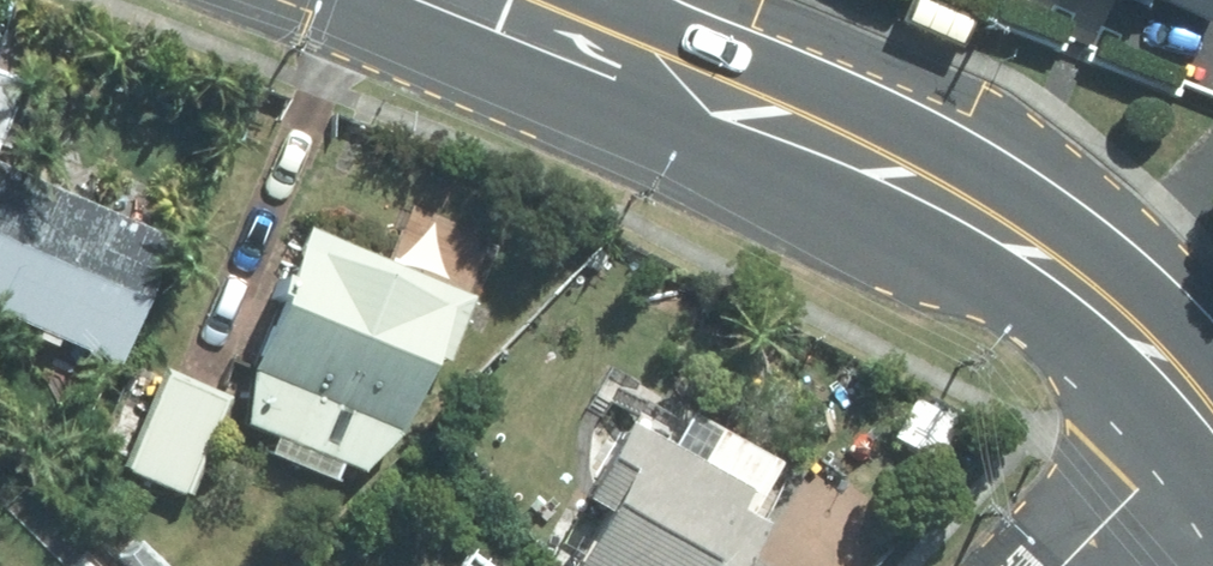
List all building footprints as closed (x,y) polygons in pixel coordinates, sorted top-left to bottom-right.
[(1194,31),(1207,0),(1119,0),(1194,31)] [(0,139),(0,285),(60,311),(114,188),(0,139)] [(436,238),(274,165),(191,349),(351,424),(436,238)] [(603,321),(511,447),(544,470),(508,520),(572,565),(661,565),(717,489),(685,466),(705,440),(653,401),(674,372),(603,321)] [(191,349),(126,322),(87,416),(152,443),(191,349)]
